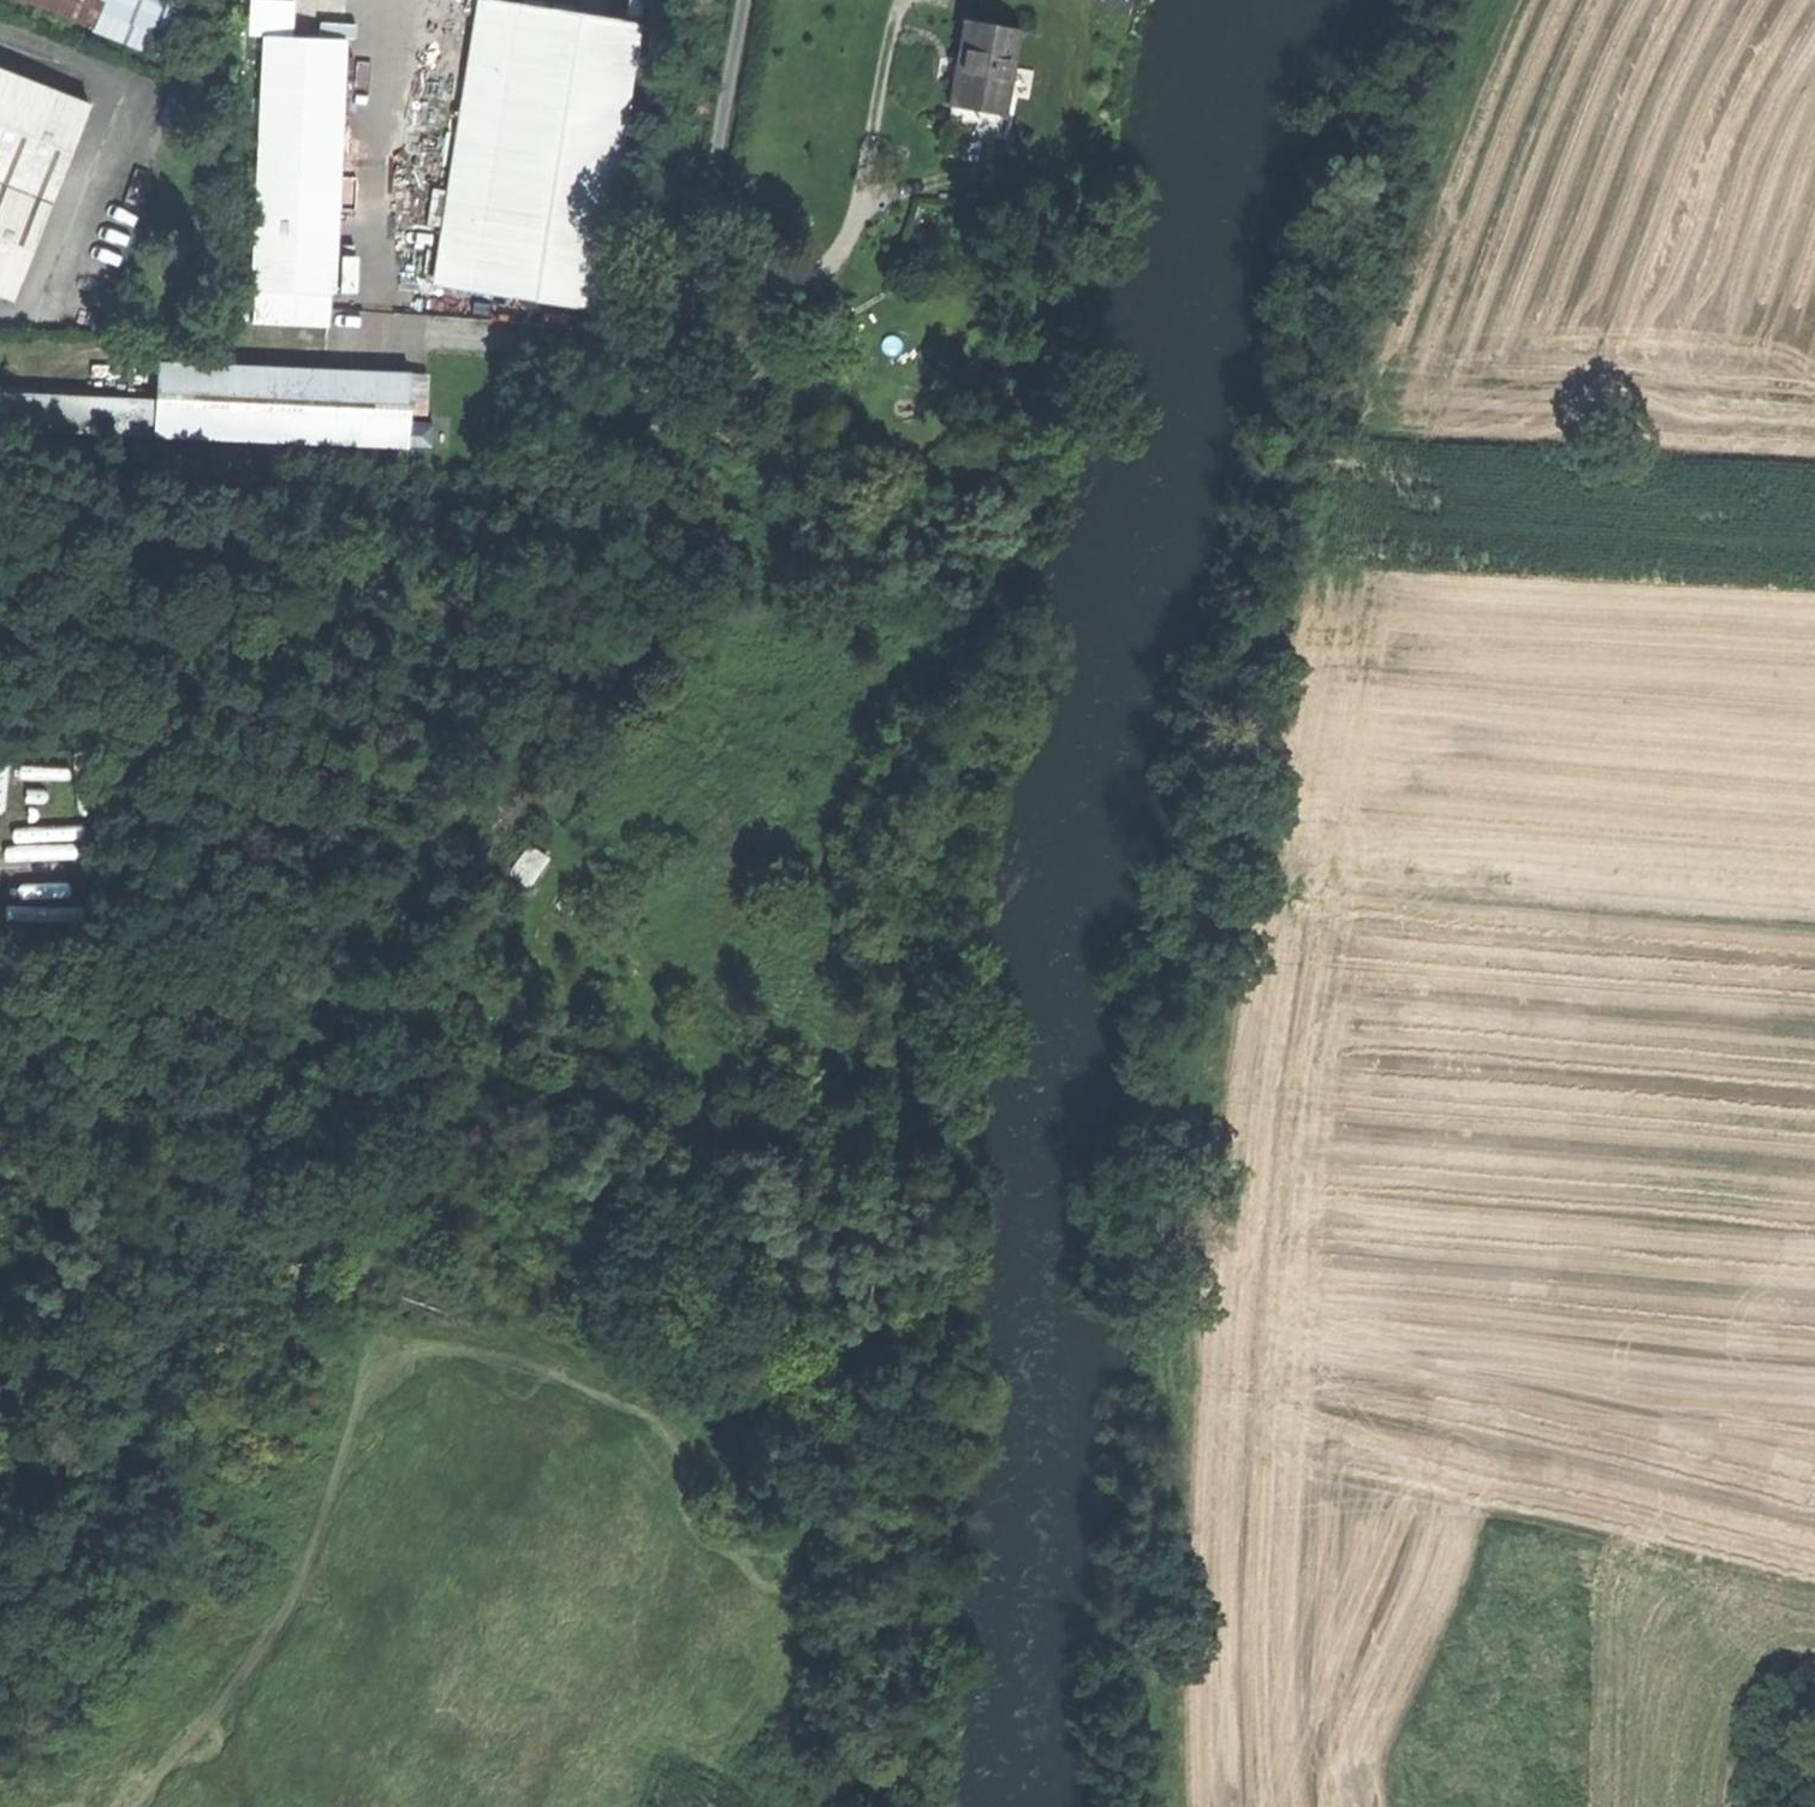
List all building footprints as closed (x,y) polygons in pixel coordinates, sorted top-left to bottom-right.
[(90,24),(92,21),(100,0),(29,0),(90,24)] [(137,0),(100,0),(92,21),(152,44),(165,11),(137,0)] [(261,34),(288,35),(290,1),(257,0),(249,0),(248,34),(261,34)] [(469,287),(514,2),(501,0),(474,0),(430,281),(469,287)] [(469,287),(592,307),(637,21),(514,2),(469,287)] [(1012,28),(959,20),(953,61),(946,101),(998,110),(1012,28)] [(261,34),(255,180),(332,184),(338,38),(288,35),(261,34)] [(87,95),(0,61),(0,286),(11,290),(87,95)] [(996,124),(998,110),(946,101),(944,116),(980,122),(996,124)] [(255,180),(250,288),(327,292),(332,184),(255,180)] [(327,292),(250,288),(249,320),(326,324),(327,292)] [(154,362),(151,435),(402,445),(405,372),(154,362)]
